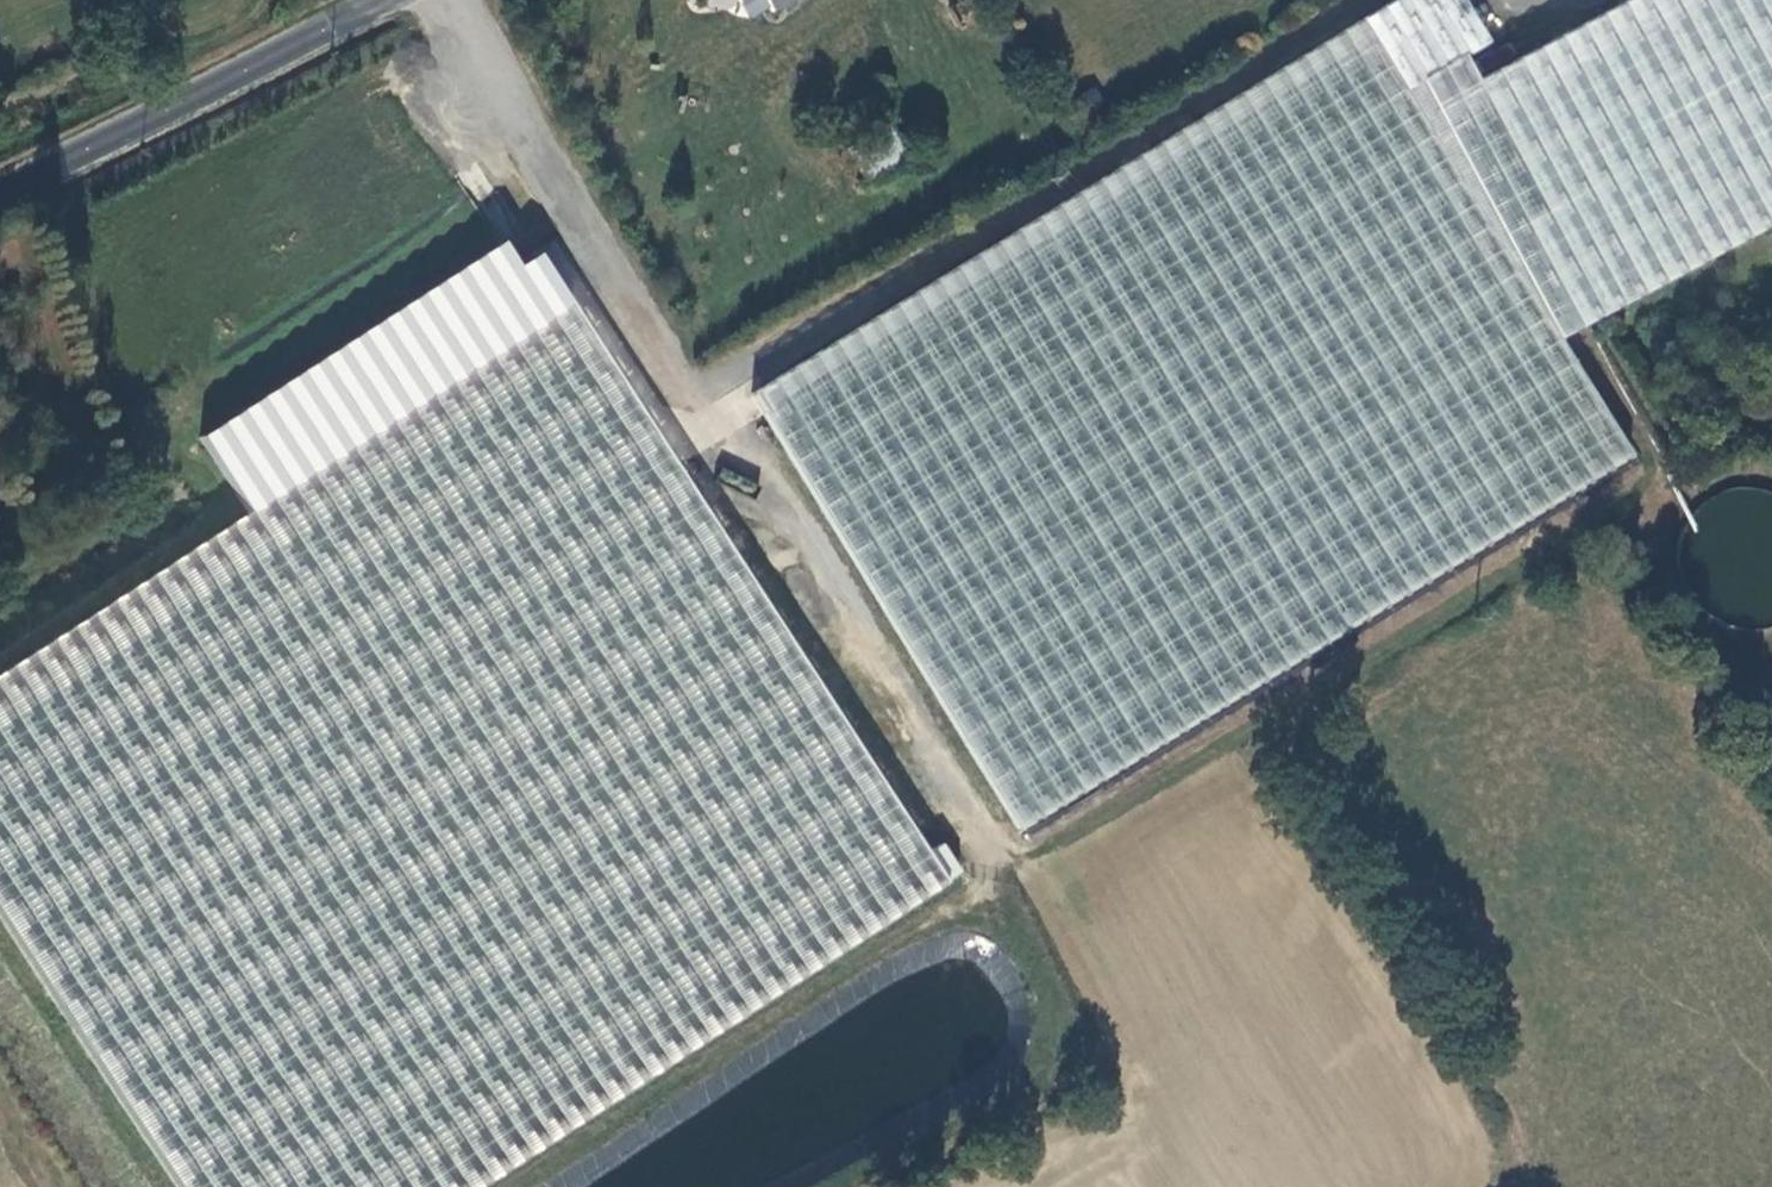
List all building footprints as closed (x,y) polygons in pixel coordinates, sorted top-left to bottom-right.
[(1490,81),(1476,54),(1500,39),(1471,0),(1407,0),(757,395),(1027,829),(1484,547),(1637,453),(1565,336),(1595,320),(1771,226),(1771,0),(1641,0),(1490,81)] [(1112,102),(1103,87),(1085,98),(1094,113),(1112,102)] [(0,672),(0,915),(169,1186),(491,1186),(958,877),(583,308),(0,672)] [(1704,498),(1693,616),(1771,623),(1771,504),(1704,498)]
